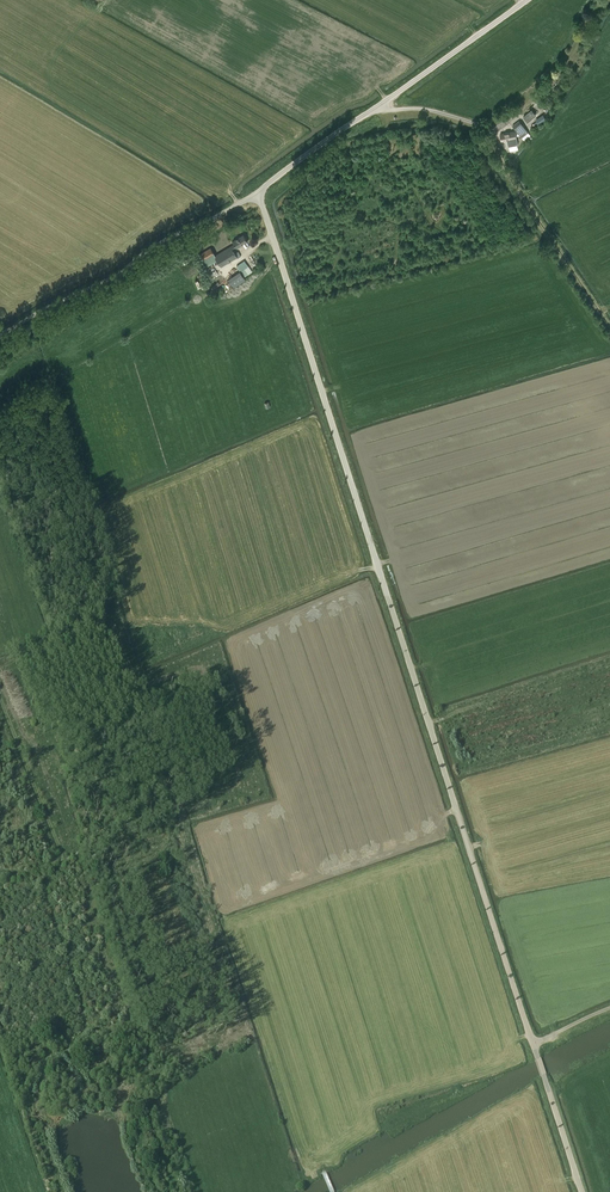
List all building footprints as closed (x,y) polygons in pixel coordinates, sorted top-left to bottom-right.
[(532,110),(523,117),(527,122),(536,115),(532,110)] [(543,114),(536,119),(539,124),(546,119),(543,114)] [(528,132),(519,120),(512,125),(521,137),(528,132)] [(501,134),(502,141),(516,138),(515,131),(501,134)] [(233,250),(237,247),(237,248),(240,247),(239,245),(247,241),(244,235),(233,242),(235,244),(215,255),(211,248),(200,254),(207,266),(218,259),(221,266),(237,257),(238,258),(241,256),(238,252),(235,254),(233,250)] [(241,272),(249,266),(244,260),(236,266),(241,272)] [(234,288),(245,280),(240,272),(228,279),(234,288)]
